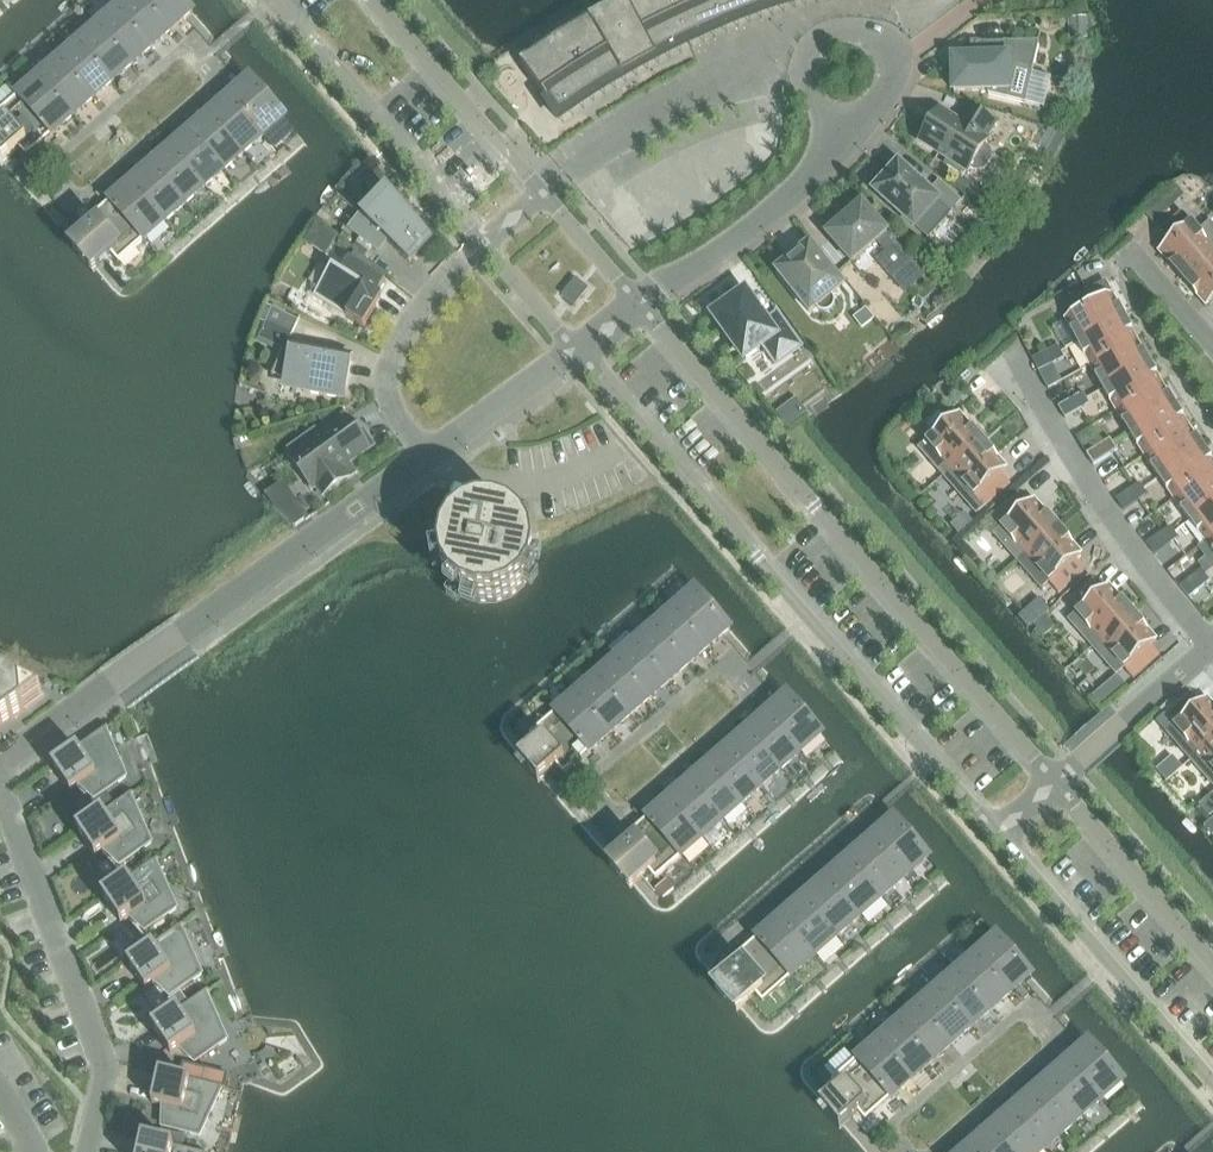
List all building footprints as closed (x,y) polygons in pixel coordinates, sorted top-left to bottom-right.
[(118,8),(152,47),(171,31),(145,0),(127,0),(118,8)] [(171,31),(193,12),(182,0),(145,0),(171,31)] [(557,119),(589,97),(622,77),(656,58),(691,40),(690,37),(711,28),(712,31),(733,23),(753,15),(774,7),(795,1),(795,0),(625,0),(591,19),(556,40),(522,63),(551,105),(548,106),(557,119)] [(118,8),(98,25),(133,64),(152,47),(118,8)] [(1087,17),(1067,18),(1069,40),(1089,39),(1087,17)] [(98,25),(79,42),(113,81),(133,64),(98,25)] [(989,94),(1007,103),(1008,100),(1025,104),(1040,41),(977,43),(977,57),(953,58),(954,79),(950,83),(954,87),(954,91),(989,90),(989,94)] [(79,42),(60,59),(94,98),(113,81),(79,42)] [(60,59),(39,77),(73,116),(94,98),(60,59)] [(39,77),(19,95),(53,134),(73,116),(39,77)] [(250,78),(229,97),(263,136),(285,117),(250,78)] [(19,149),(26,157),(53,134),(19,95),(0,111),(0,127),(19,149)] [(229,97),(210,114),(244,153),(263,136),(229,97)] [(969,108),(959,123),(940,111),(920,141),(949,160),(947,164),(961,173),(964,169),(968,172),(971,167),(976,170),(980,170),(986,167),(991,160),(990,154),(988,150),(984,147),(988,141),(986,140),(996,125),(969,108)] [(210,114),(190,131),(225,170),(244,153),(210,114)] [(0,127),(0,164),(1,165),(19,149),(0,127)] [(190,131),(171,148),(205,187),(225,170),(190,131)] [(171,148),(152,165),(186,204),(205,187),(171,148)] [(152,165),(131,183),(165,222),(186,204),(152,165)] [(899,165),(876,191),(915,227),(928,238),(951,213),(962,201),(940,181),(929,193),(899,165)] [(377,170),(365,181),(379,197),(391,186),(377,170)] [(959,178),(953,187),(965,196),(967,194),(968,195),(974,185),(965,180),(964,181),(959,178)] [(131,183),(111,200),(145,240),(165,222),(131,183)] [(390,198),(367,220),(362,216),(350,228),(362,238),(373,248),(377,251),(378,250),(378,249),(385,240),(410,264),(425,248),(429,252),(433,248),(434,248),(436,247),(389,194),(388,195),(390,198)] [(92,232),(111,254),(119,263),(145,240),(111,200),(84,224),(92,232)] [(877,261),(893,279),(913,261),(863,204),(827,234),(852,263),(877,242),(886,253),(877,261)] [(1160,252),(1183,279),(1212,253),(1212,227),(1209,222),(1199,231),(1183,212),(1161,231),(1171,243),(1160,252)] [(318,225),(306,243),(328,257),(339,239),(318,225)] [(111,254),(92,232),(73,248),(93,271),(111,254)] [(362,238),(354,248),(365,257),(373,248),(362,238)] [(838,290),(827,277),(833,272),(811,244),(777,271),(810,313),(818,307),(821,310),(825,311),(829,311),(833,309),(834,304),(833,300),(831,296),(838,290)] [(979,244),(968,258),(978,267),(990,254),(979,244)] [(1183,279),(1207,306),(1212,300),(1212,253),(1183,279)] [(378,296),(386,283),(350,260),(342,273),(333,267),(315,297),(348,317),(347,318),(365,330),(377,309),(384,299),(378,296)] [(588,290),(576,280),(564,294),(576,304),(588,290)] [(1066,319),(1078,342),(1124,318),(1106,283),(1087,293),(1093,305),(1066,319)] [(745,294),(740,298),(739,295),(718,310),(719,312),(714,316),(745,359),(763,346),(777,365),(802,347),(778,313),(765,322),(745,294)] [(275,307),(260,341),(284,351),(289,341),(300,318),(275,307)] [(867,308),(854,318),(862,329),(875,319),(867,308)] [(1078,342),(1091,366),(1136,340),(1124,318),(1078,342)] [(1091,366),(1104,389),(1149,363),(1136,340),(1091,366)] [(306,385),(304,393),(344,400),(347,387),(351,361),(356,362),(357,358),(293,346),(290,343),(290,341),(289,341),(274,371),(306,385)] [(1058,346),(1045,353),(1052,365),(1064,359),(1058,346)] [(1052,365),(1045,353),(1032,359),(1039,372),(1052,365)] [(1104,389),(1117,411),(1162,385),(1149,363),(1104,389)] [(964,370),(958,376),(964,383),(971,377),(964,370)] [(1117,411),(1131,434),(1175,406),(1162,385),(1117,411)] [(1083,393),(1071,400),(1078,412),(1090,405),(1083,393)] [(1078,412),(1071,400),(1059,407),(1066,419),(1078,412)] [(1131,434),(1145,456),(1189,428),(1175,406),(1131,434)] [(920,449),(944,476),(983,441),(960,414),(935,436),(925,425),(918,431),(927,443),(920,449)] [(317,487),(323,496),(324,497),(349,479),(342,469),(374,446),(364,432),(359,436),(346,418),(319,437),(316,431),(290,450),(294,455),(290,458),(313,490),(317,487)] [(1145,456),(1160,478),(1203,449),(1189,428),(1145,456)] [(1110,438),(1098,446),(1106,458),(1118,450),(1110,438)] [(983,441),(944,476),(977,514),(1010,485),(1001,473),(1007,468),(983,441)] [(1106,458),(1098,446),(1086,454),(1094,466),(1106,458)] [(1175,500),(1212,473),(1212,463),(1203,449),(1160,478),(1175,500)] [(1190,521),(1212,505),(1212,473),(1175,500),(1190,521)] [(1140,484),(1128,492),(1136,503),(1148,495),(1140,484)] [(1136,503),(1128,492),(1116,500),(1124,511),(1136,503)] [(995,535),(1019,561),(1058,527),(1035,501),(1028,506),(1019,494),(993,518),(1002,529),(995,535)] [(290,500),(275,511),(276,512),(279,515),(281,517),(288,523),(290,525),(293,527),(295,529),(305,522),(290,500)] [(1206,542),(1212,537),(1212,505),(1190,521),(1206,542)] [(467,512),(463,514),(460,516),(456,519),(453,521),(451,524),(448,528),(446,531),(444,535),(442,539),(441,543),(440,547),(440,551),(439,555),(440,559),(440,563),(441,567),(442,571),(444,575),(446,578),(448,582),(450,585),(453,588),(456,591),(459,594),(463,596),(466,598),(470,600),(474,601),(478,602),(482,603),(486,603),(490,603),(494,602),(498,602),(502,601),(506,599),(510,597),(513,595),(517,593),(520,590),(523,587),(525,584),(528,581),(530,577),(531,573),(533,569),(534,565),(535,561),(535,557),(535,553),(535,549),(534,545),(533,541),(531,537),(530,533),(528,530),(525,527),(523,523),(520,520),(517,518),(514,515),(510,513),(506,511),(503,510),(499,509),(495,508),(491,508),(487,507),(482,508),(478,508),(474,509),(471,510),(467,512)] [(1053,532),(1019,561),(1043,588),(1049,582),(1059,594),(1066,587),(1085,571),(1075,560),(1082,554),(1062,532),(1058,527),(1053,532)] [(1170,527),(1159,536),(1167,547),(1179,538),(1170,527)] [(1167,547),(1159,536),(1147,544),(1156,556),(1167,547)] [(1203,569),(1191,578),(1200,589),(1211,580),(1203,569)] [(1200,589),(1191,578),(1180,587),(1189,598),(1200,589)] [(1075,597),(1068,604),(1077,615),(1070,621),(1094,647),(1133,613),(1110,586),(1103,592),(1093,581),(1075,597)] [(696,590),(675,608),(709,647),(730,629),(696,590)] [(1018,619),(1027,630),(1050,610),(1040,599),(1018,619)] [(675,608),(655,625),(689,664),(709,647),(675,608)] [(1133,613),(1094,647),(1118,674),(1124,668),(1134,679),(1159,658),(1149,646),(1156,640),(1133,613)] [(655,625),(636,642),(670,681),(689,664),(655,625)] [(636,642),(617,659),(651,698),(670,681),(636,642)] [(617,659),(597,676),(631,715),(651,698),(617,659)] [(597,676),(577,694),(611,733),(631,715),(597,676)] [(12,721),(45,697),(0,677),(0,715),(12,721)] [(1103,708),(1113,700),(1103,689),(1094,698),(1103,708)] [(577,694),(556,712),(590,751),(611,733),(577,694)] [(1192,760),(1212,742),(1212,706),(1207,699),(1200,705),(1191,694),(1166,716),(1175,727),(1168,734),(1192,760)] [(788,695),(767,714),(800,753),(822,734),(788,695)] [(537,743),(557,766),(564,774),(590,751),(556,712),(530,735),(537,743)] [(767,714),(747,731),(781,770),(800,753),(767,714)] [(80,785),(95,800),(127,777),(105,729),(53,766),(71,792),(80,785)] [(747,731),(728,748),(762,787),(781,770),(747,731)] [(1192,760),(1212,785),(1212,742),(1192,760)] [(557,766),(537,743),(519,759),(538,782),(557,766)] [(728,748),(709,765),(742,804),(762,787),(728,748)] [(709,765),(689,782),(723,821),(742,804),(709,765)] [(689,782),(669,799),(703,838),(723,821),(689,782)] [(152,843),(130,795),(78,832),(96,858),(105,851),(120,865),(152,843)] [(669,799),(648,817),(682,856),(703,838),(669,799)] [(622,840),(629,849),(649,871),(656,879),(682,856),(648,817),(622,840)] [(895,818),(867,842),(901,881),(929,857),(895,818)] [(867,842),(845,862),(879,901),(901,881),(867,842)] [(649,871),(629,849),(610,865),(630,887),(649,871)] [(177,909),(156,861),(103,898),(121,923),(131,917),(145,931),(177,909)] [(845,862),(822,882),(856,921),(879,901),(845,862)] [(663,901),(675,890),(666,881),(654,891),(663,901)] [(822,882),(799,901),(834,940),(856,921),(822,882)] [(799,901),(777,921),(811,960),(834,940),(799,901)] [(777,921),(754,941),(788,980),(793,976),(811,960),(777,921)] [(128,963),(146,989),(156,982),(171,997),(202,974),(181,926),(128,963)] [(997,936),(976,955),(1010,994),(1032,975),(997,936)] [(736,971),(755,994),(762,1003),(786,982),(788,980),(754,941),(728,963),(736,971)] [(976,955),(957,972),(991,1011),(1010,994),(976,955)] [(755,994),(736,971),(717,987),(737,1010),(755,994)] [(957,972),(937,989),(972,1028),(991,1011),(957,972)] [(788,980),(786,982),(796,993),(802,987),(793,976),(788,980)] [(937,989),(918,1005),(952,1045),(972,1028),(937,989)] [(181,1048),(196,1062),(227,1040),(206,992),(188,1005),(163,1022),(153,1029),(171,1055),(181,1048)] [(180,993),(155,1011),(163,1022),(188,1005),(180,993)] [(918,1005),(899,1022),(933,1061),(952,1045),(918,1005)] [(899,1022),(878,1040),(912,1079),(933,1061),(899,1022)] [(878,1040),(858,1058),(892,1097),(912,1079),(878,1040)] [(1089,1042),(1068,1060),(1102,1099),(1124,1081),(1089,1042)] [(832,1081),(839,1089),(858,1112),(866,1120),(892,1097),(858,1058),(832,1081)] [(1068,1060),(1049,1077),(1083,1116),(1102,1099),(1068,1060)] [(207,1069),(203,1083),(223,1088),(227,1074),(207,1069)] [(153,1103),(164,1106),(163,1127),(200,1136),(223,1088),(181,1078),(160,1073),(153,1103)] [(1049,1077),(1029,1094),(1064,1133),(1083,1116),(1049,1077)] [(858,1112),(839,1089),(820,1105),(840,1128),(858,1112)] [(1029,1094),(1010,1111),(1044,1150),(1064,1133),(1029,1094)] [(897,1103),(891,1107),(896,1113),(902,1108),(897,1103)] [(991,1128),(1012,1151),(1042,1151),(1044,1150),(1010,1111),(991,1128)] [(970,1146),(976,1151),(1012,1151),(991,1128),(970,1146)] [(144,1139),(141,1151),(196,1151),(144,1139)]
